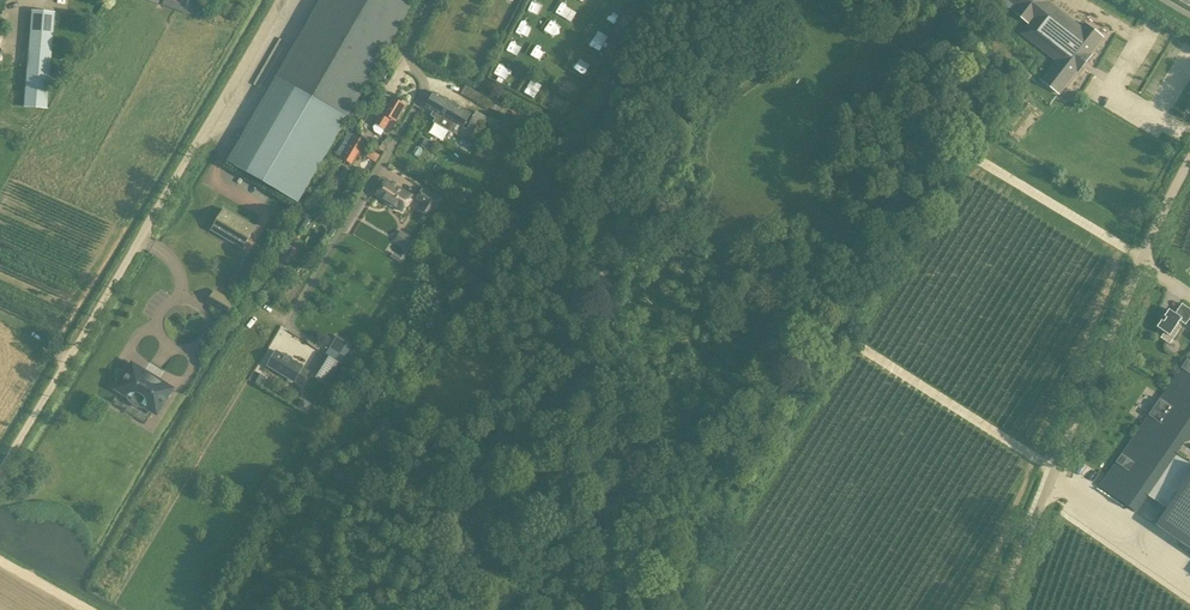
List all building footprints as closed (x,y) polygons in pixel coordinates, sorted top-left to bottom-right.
[(162,5),(190,14),(195,0),(164,0),(162,5)] [(413,6),(403,0),(320,0),(233,150),(226,162),(298,203),(347,118),(348,119),(413,6)] [(544,4),(534,0),(532,0),(528,12),(539,16),(544,4)] [(995,0),(1012,12),(1013,11),(1029,24),(1047,0),(1048,0),(995,0)] [(1047,0),(1029,24),(1022,34),(1057,61),(1042,80),(1059,93),(1104,36),(1087,23),(1083,28),(1047,0)] [(53,26),(58,27),(59,14),(54,13),(54,12),(30,10),(23,106),(47,108),(53,26)] [(609,10),(605,20),(617,24),(621,14),(609,10)] [(582,41),(601,51),(608,38),(590,28),(582,41)] [(509,44),(503,56),(514,61),(519,49),(509,44)] [(528,57),(540,62),(546,49),(534,44),(528,57)] [(575,68),(584,73),(592,59),(583,54),(575,68)] [(504,83),(515,88),(521,75),(510,70),(504,83)] [(567,78),(562,91),(575,95),(579,82),(567,78)] [(527,80),(521,91),(532,97),(538,86),(527,80)] [(383,93),(376,90),(373,95),(380,99),(383,93)] [(468,141),(473,144),(488,118),(475,111),(473,116),(432,94),(425,107),(434,112),(433,114),(437,116),(434,122),(461,137),(462,136),(468,140),(468,141)] [(480,103),(495,111),(499,102),(484,94),(480,103)] [(553,95),(549,105),(559,110),(563,99),(553,95)] [(396,122),(406,105),(392,97),(382,113),(380,112),(374,122),(376,124),(373,128),(374,131),(381,135),(385,129),(390,132),(396,122)] [(349,132),(336,155),(351,164),(365,141),(357,136),(356,137),(349,132)] [(384,140),(383,141),(378,148),(385,152),(393,140),(387,136),(384,140)] [(532,151),(524,146),(517,159),(525,163),(532,151)] [(336,186),(342,176),(334,171),(328,180),(336,186)] [(402,212),(412,195),(385,179),(375,195),(402,212)] [(430,217),(440,199),(423,188),(416,199),(422,203),(419,210),(430,217)] [(224,209),(212,230),(243,248),(255,227),(224,209)] [(405,248),(412,237),(401,230),(394,241),(405,248)] [(292,238),(283,251),(293,257),(301,244),(292,238)] [(400,255),(394,252),(390,257),(402,264),(408,252),(403,249),(400,255)] [(207,303),(228,316),(236,302),(215,290),(207,303)] [(1189,317),(1189,309),(1181,303),(1175,313),(1169,309),(1164,316),(1166,317),(1164,321),(1161,320),(1156,327),(1164,332),(1160,337),(1169,343),(1181,327),(1177,324),(1179,320),(1185,324),(1189,317)] [(334,374),(352,345),(336,336),(325,354),(309,344),(303,355),(334,374)] [(303,366),(277,351),(268,366),(294,381),(302,385),(310,371),(302,367),(303,366)] [(1136,511),(1189,433),(1189,355),(1100,486),(1136,511)] [(139,406),(142,406),(155,414),(161,404),(163,404),(165,403),(166,400),(165,399),(171,389),(131,364),(124,374),(122,373),(120,375),(120,378),(121,379),(115,389),(127,397),(129,400),(131,402),(136,406),(139,406)] [(260,373),(256,382),(262,386),(267,377),(260,373)] [(1156,525),(1189,548),(1189,475),(1167,508),(1156,525)]
